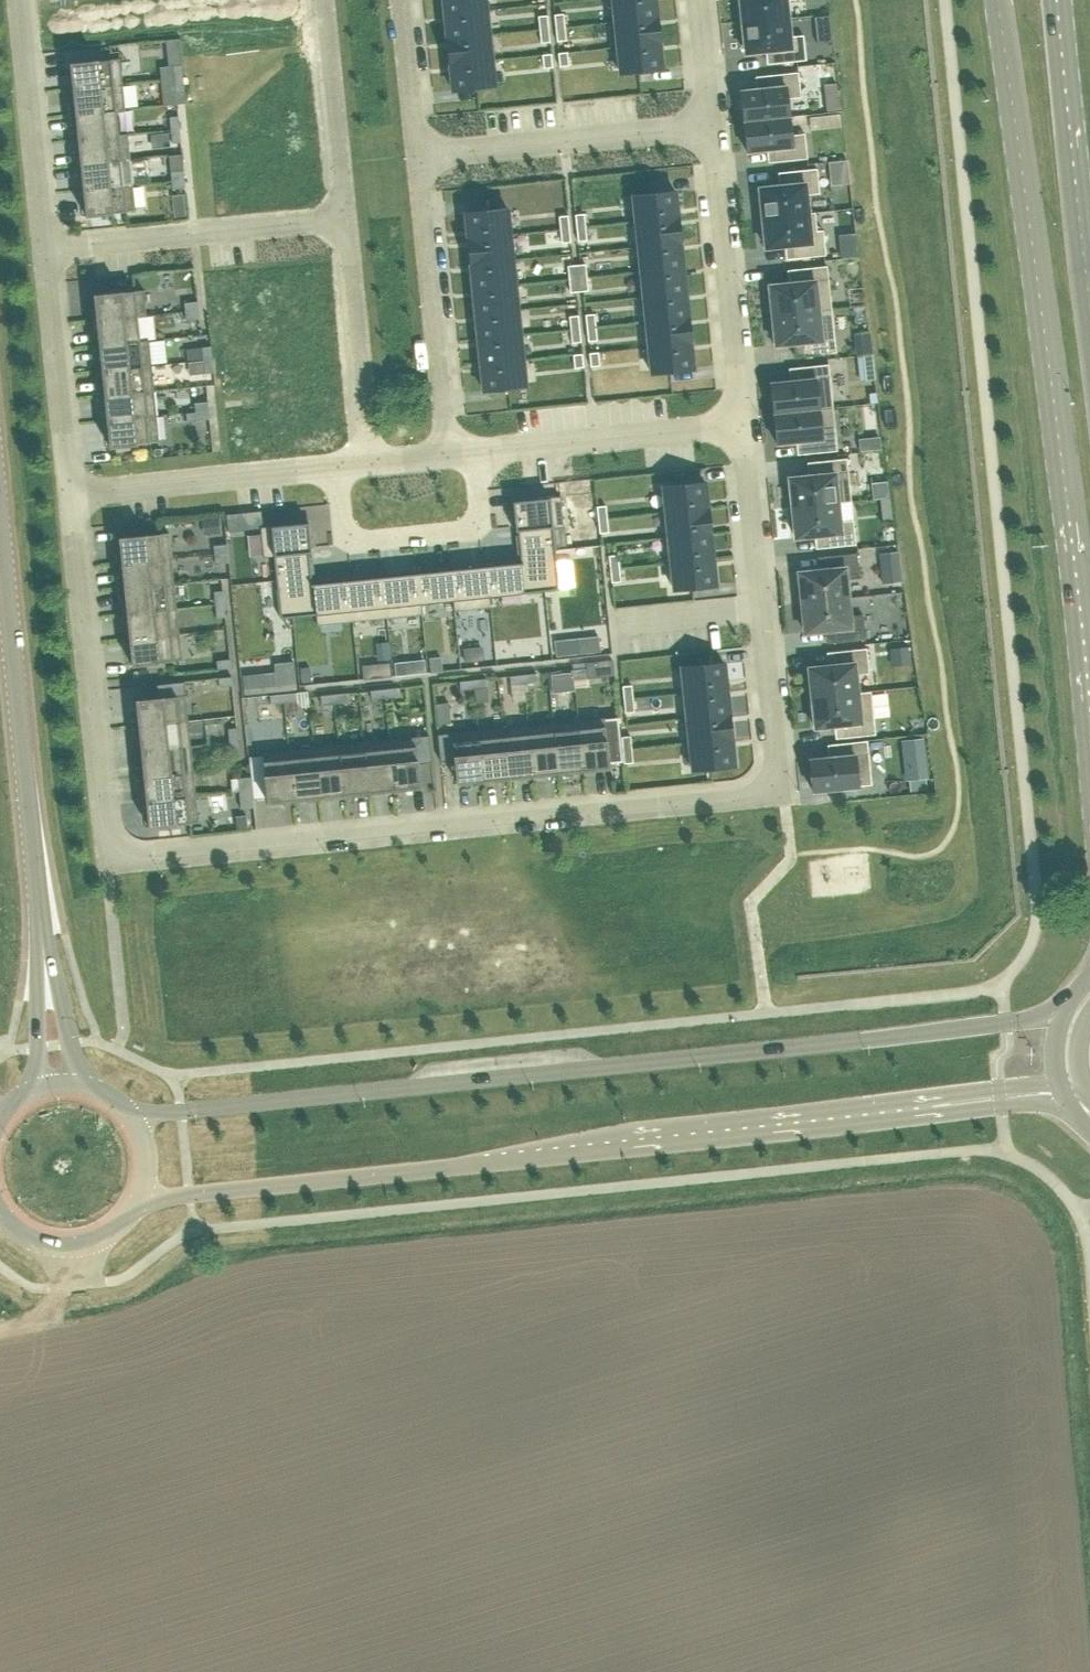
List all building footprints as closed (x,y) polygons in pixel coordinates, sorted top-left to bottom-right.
[(445,14),(487,10),(486,0),(443,0),(445,14)] [(615,22),(657,17),(656,0),(612,0),(615,22)] [(742,23),(788,18),(786,0),(740,0),(742,23)] [(487,10),(445,14),(447,39),(490,35),(487,10)] [(563,14),(554,15),(556,28),(565,27),(563,14)] [(547,15),(538,16),(540,30),(549,29),(547,15)] [(657,17),(615,22),(617,47),(660,42),(658,17),(657,17)] [(788,18),(742,23),(745,53),(771,50),(773,63),(806,60),(803,35),(790,36),(788,18)] [(565,27),(556,28),(557,41),(566,40),(565,27)] [(549,29),(540,30),(541,43),(550,42),(549,29)] [(447,39),(449,64),(450,64),(492,60),(490,35),(447,39)] [(233,37),(225,37),(226,50),(234,49),(233,37)] [(660,42),(617,47),(620,73),(663,69),(660,42)] [(567,52),(558,53),(560,66),(569,66),(567,52)] [(551,54),(542,55),(544,68),(553,67),(551,54)] [(120,58),(70,63),(72,89),(123,84),(120,58)] [(492,60),(450,64),(453,90),(495,86),(492,60)] [(182,65),(173,66),(174,79),(183,78),(182,65)] [(766,89),(740,91),(743,121),(789,117),(787,98),(801,97),(798,72),(765,76),(766,89)] [(183,78),(174,79),(176,92),(184,91),(185,91),(183,78)] [(123,84),(72,89),(75,114),(116,110),(116,111),(125,110),(123,84)] [(240,105),(232,106),(233,119),(241,118),(240,105)] [(116,110),(75,114),(78,139),(119,135),(119,134),(116,111),(116,110)] [(178,116),(169,117),(171,130),(180,129),(178,116)] [(789,117),(743,121),(746,151),(772,149),(774,162),(807,158),(804,133),(791,135),(789,117)] [(241,118),(233,119),(234,131),(242,130),(241,118)] [(180,129),(171,130),(172,143),(181,142),(180,129)] [(119,135),(78,139),(80,164),(130,159),(128,133),(119,134),(119,135)] [(297,154),(251,158),(254,186),(300,181),(297,154)] [(130,159),(80,164),(83,189),(133,184),(130,159)] [(780,186),(759,188),(762,218),(808,213),(806,195),(819,193),(817,169),(784,172),(785,185),(780,186)] [(183,170),(171,171),(171,180),(185,179),(184,170),(183,170)] [(185,179),(171,180),(172,189),(186,188),(185,179)] [(133,184),(83,189),(85,215),(136,210),(133,184)] [(675,191),(633,196),(636,222),(678,217),(675,191)] [(270,209),(269,194),(253,196),(255,211),(270,209)] [(508,208),(465,213),(468,239),(510,235),(508,208)] [(808,213),(762,218),(765,248),(785,246),(791,245),(793,258),(826,255),(823,230),(817,231),(815,212),(808,213)] [(584,214),(575,215),(576,228),(585,227),(584,214)] [(568,215),(559,216),(560,229),(569,228),(568,215)] [(678,217),(636,222),(638,247),(681,242),(678,217)] [(585,227),(576,228),(578,241),(587,240),(585,227)] [(569,228),(560,229),(562,243),(571,242),(569,228)] [(468,239),(467,239),(470,264),(513,260),(510,235),(468,239)] [(681,242),(638,247),(641,272),(683,267),(681,242)] [(513,260),(470,264),(473,289),(515,285),(513,260)] [(585,264),(577,265),(578,278),(587,277),(585,264)] [(577,265),(568,266),(569,279),(578,278),(577,265)] [(789,283),(769,285),(772,315),(831,309),(827,266),(794,269),(795,282),(789,283)] [(683,267),(641,272),(643,297),(686,292),(683,267)] [(587,277),(578,278),(579,291),(588,291),(587,277)] [(578,278),(569,279),(570,292),(579,291),(578,278)] [(515,285),(473,289),(475,314),(518,310),(515,285)] [(144,289),(94,295),(96,320),(138,316),(138,317),(146,316),(144,289)] [(686,292),(643,297),(646,322),(688,317),(686,292)] [(197,301),(184,302),(185,311),(198,310),(197,301)] [(831,309),(772,315),(775,345),(795,343),(801,342),(803,356),(836,352),(831,309)] [(198,310),(185,311),(186,320),(199,319),(198,310)] [(518,310),(475,314),(478,339),(520,335),(518,310)] [(594,314),(585,315),(587,328),(596,327),(594,314)] [(578,315),(569,316),(571,329),(580,328),(578,315)] [(138,316),(96,320),(99,346),(140,341),(140,340),(138,317),(138,316)] [(688,317),(646,322),(648,347),(691,342),(689,317),(688,317)] [(596,327),(587,328),(588,341),(597,340),(596,327)] [(580,328),(571,329),(572,343),(581,342),(580,328)] [(867,333),(854,335),(856,356),(870,354),(867,333)] [(520,335),(478,339),(481,364),(523,360),(520,335)] [(140,341),(99,346),(101,371),(151,365),(149,339),(140,340),(140,341)] [(691,342),(648,347),(651,373),(694,368),(691,342)] [(210,346),(202,347),(203,360),(212,359),(211,346),(210,346)] [(598,352),(589,353),(591,366),(600,365),(598,352)] [(582,354),(573,355),(575,368),(584,367),(582,354)] [(212,359),(203,360),(205,373),(213,372),(214,372),(212,359)] [(523,360),(481,364),(483,390),(526,386),(523,360)] [(797,381),(770,383),(773,414),(833,408),(828,364),(795,368),(797,381)] [(151,365),(101,371),(104,396),(154,390),(151,365)] [(154,390),(104,396),(107,421),(157,415),(154,390)] [(207,401),(194,402),(195,411),(209,410),(208,401),(207,401)] [(833,408),(773,414),(776,444),(803,441),(804,454),(837,451),(833,408)] [(195,411),(186,412),(187,421),(196,420),(209,419),(209,410),(195,411)] [(157,415),(107,421),(109,447),(159,441),(157,415)] [(880,436),(873,436),(875,449),(881,448),(880,436)] [(815,475),(789,478),(792,508),(838,503),(851,501),(847,458),(814,462),(815,475)] [(705,482),(663,487),(666,513),(708,508),(705,482)] [(514,515),(511,516),(512,527),(515,526),(515,530),(553,526),(553,527),(564,526),(560,496),(526,500),(513,501),(514,515)] [(851,501),(838,503),(840,521),(853,520),(851,501)] [(838,503),(792,508),(795,537),(821,535),(823,548),(855,545),(853,520),(840,521),(838,503)] [(606,506),(597,506),(598,520),(607,519),(606,506)] [(708,508),(666,513),(668,538),(710,533),(711,533),(708,508)] [(240,513),(227,514),(228,530),(241,529),(240,513)] [(607,519),(598,520),(599,533),(608,532),(607,519)] [(295,523),(260,527),(263,557),(274,556),(274,555),(311,551),(311,547),(314,547),(313,536),(310,536),(308,522),(295,524),(295,523)] [(553,526),(515,530),(516,531),(518,531),(521,562),(519,562),(523,593),(559,589),(553,527),(553,526)] [(169,532),(119,538),(121,564),(171,558),(169,532)] [(710,533),(668,538),(671,563),(713,558),(710,533)] [(227,544),(213,545),(214,554),(228,553),(227,544)] [(311,551),(274,555),(274,556),(280,618),(316,615),(317,614),(314,584),(312,584),(309,552),(311,552),(311,551)] [(228,553),(214,554),(215,563),(229,562),(228,553)] [(825,570),(799,572),(802,602),(848,598),(861,596),(859,578),(856,553),(823,557),(825,570)] [(898,554),(880,556),(881,570),(899,568),(898,554)] [(618,555),(609,556),(610,569),(619,568),(618,555)] [(171,558),(121,564),(124,589),(174,583),(171,558)] [(713,558),(671,563),(673,589),(716,584),(713,558)] [(492,565),(485,566),(488,597),(489,597),(523,593),(519,562),(517,563),(517,560),(506,561),(506,564),(492,565)] [(458,569),(451,569),(454,600),(453,600),(454,611),(490,607),(489,597),(488,597),(485,566),(483,566),(483,563),(472,564),(472,567),(458,569)] [(424,572),(417,573),(420,604),(421,604),(453,600),(454,600),(451,569),(449,570),(448,567),(437,568),(438,571),(424,572)] [(619,568),(610,569),(612,582),(621,581),(619,568)] [(385,576),(383,576),(387,618),(422,614),(421,604),(420,604),(417,573),(410,574),(396,575),(396,572),(385,573),(385,576)] [(351,580),(348,580),(353,621),(387,618),(383,576),(375,577),(362,579),(361,576),(350,577),(351,580)] [(317,583),(314,584),(317,614),(316,615),(317,625),(353,621),(348,580),(341,581),(327,582),(327,579),(316,581),(317,583)] [(174,583),(124,589),(126,614),(177,608),(174,583)] [(223,590),(214,591),(215,604),(224,604),(223,590)] [(848,598),(802,602),(805,632),(831,630),(832,643),(865,639),(863,615),(850,616),(848,598)] [(224,604),(215,604),(216,618),(225,617),(224,604)] [(177,608),(126,614),(129,639),(179,633),(177,608)] [(179,633),(129,639),(132,665),(182,659),(179,633)] [(577,637),(555,639),(557,657),(579,655),(577,637)] [(908,647),(892,648),(893,661),(909,660),(908,647)] [(835,665),(808,667),(812,697),(858,693),(856,674),(869,673),(866,648),(833,652),(835,665)] [(230,659),(216,660),(217,669),(231,668),(230,659)] [(724,663),(682,667),(684,693),(726,689),(724,663)] [(586,668),(573,669),(574,678),(587,677),(586,668)] [(536,673),(523,674),(524,683),(537,682),(536,673)] [(523,674),(509,676),(510,685),(524,683),(523,674)] [(232,676),(218,678),(219,687),(232,685),(232,676)] [(486,678),(473,680),(474,688),(487,687),(486,678)] [(473,680),(459,681),(460,690),(474,688),(473,680)] [(158,697),(135,700),(138,726),(188,721),(184,681),(157,684),(157,685),(158,697)] [(631,685),(623,686),(624,699),(633,698),(631,685)] [(397,687),(383,689),(384,698),(398,696),(397,687)] [(383,689),(370,690),(371,699),(384,698),(383,689)] [(726,689),(684,693),(687,718),(729,714),(726,689)] [(858,693),(812,697),(815,727),(841,725),(842,738),(875,734),(871,691),(858,693)] [(296,692),(283,693),(284,702),(297,701),(297,698),(296,692)] [(283,693),(270,695),(270,704),(284,702),(283,693)] [(347,693),(333,694),(334,703),(348,701),(347,693)] [(333,694),(320,695),(321,704),(334,703),(333,694)] [(633,698),(624,699),(625,712),(634,712),(633,698)] [(729,714),(687,718),(689,743),(732,739),(732,738),(730,714),(729,714)] [(604,717),(578,720),(583,770),(609,767),(609,763),(622,761),(618,717),(604,718),(604,717)] [(578,720),(553,722),(558,772),(583,770),(578,720)] [(188,721),(138,726),(140,751),(191,746),(188,721)] [(553,722),(528,725),(533,775),(558,772),(553,722)] [(528,725),(503,728),(508,778),(533,775),(528,725)] [(237,727),(228,728),(229,741),(238,741),(237,727)] [(503,728),(478,730),(483,780),(508,778),(503,728)] [(478,730),(438,734),(440,761),(441,761),(455,760),(457,783),(483,780),(478,730)] [(429,735),(389,739),(394,789),(420,787),(417,764),(431,762),(432,762),(429,735)] [(630,736),(621,737),(623,750),(632,749),(630,736)] [(922,738),(904,740),(906,754),(923,752),(922,738)] [(389,739),(364,742),(369,792),(394,789),(389,739)] [(732,739),(689,743),(692,769),(734,765),(732,739)] [(238,741),(229,741),(231,755),(240,754),(238,741)] [(835,757),(809,760),(812,790),(871,784),(867,741),(834,744),(835,757)] [(364,742),(339,744),(344,795),(369,792),(364,742)] [(339,744),(313,747),(319,797),(344,795),(339,744)] [(191,746),(140,751),(143,776),(193,771),(191,746)] [(313,747),(288,750),(294,800),(319,797),(313,747)] [(632,749),(623,750),(624,763),(633,762),(632,749)] [(288,750),(262,752),(268,802),(294,800),(288,750)] [(193,771),(143,776),(146,801),(196,796),(193,771)] [(251,776),(237,778),(239,791),(239,793),(252,792),(251,776)] [(252,792),(239,793),(241,809),(253,807),(254,807),(252,792)] [(196,796),(146,801),(148,827),(198,822),(196,796)]
